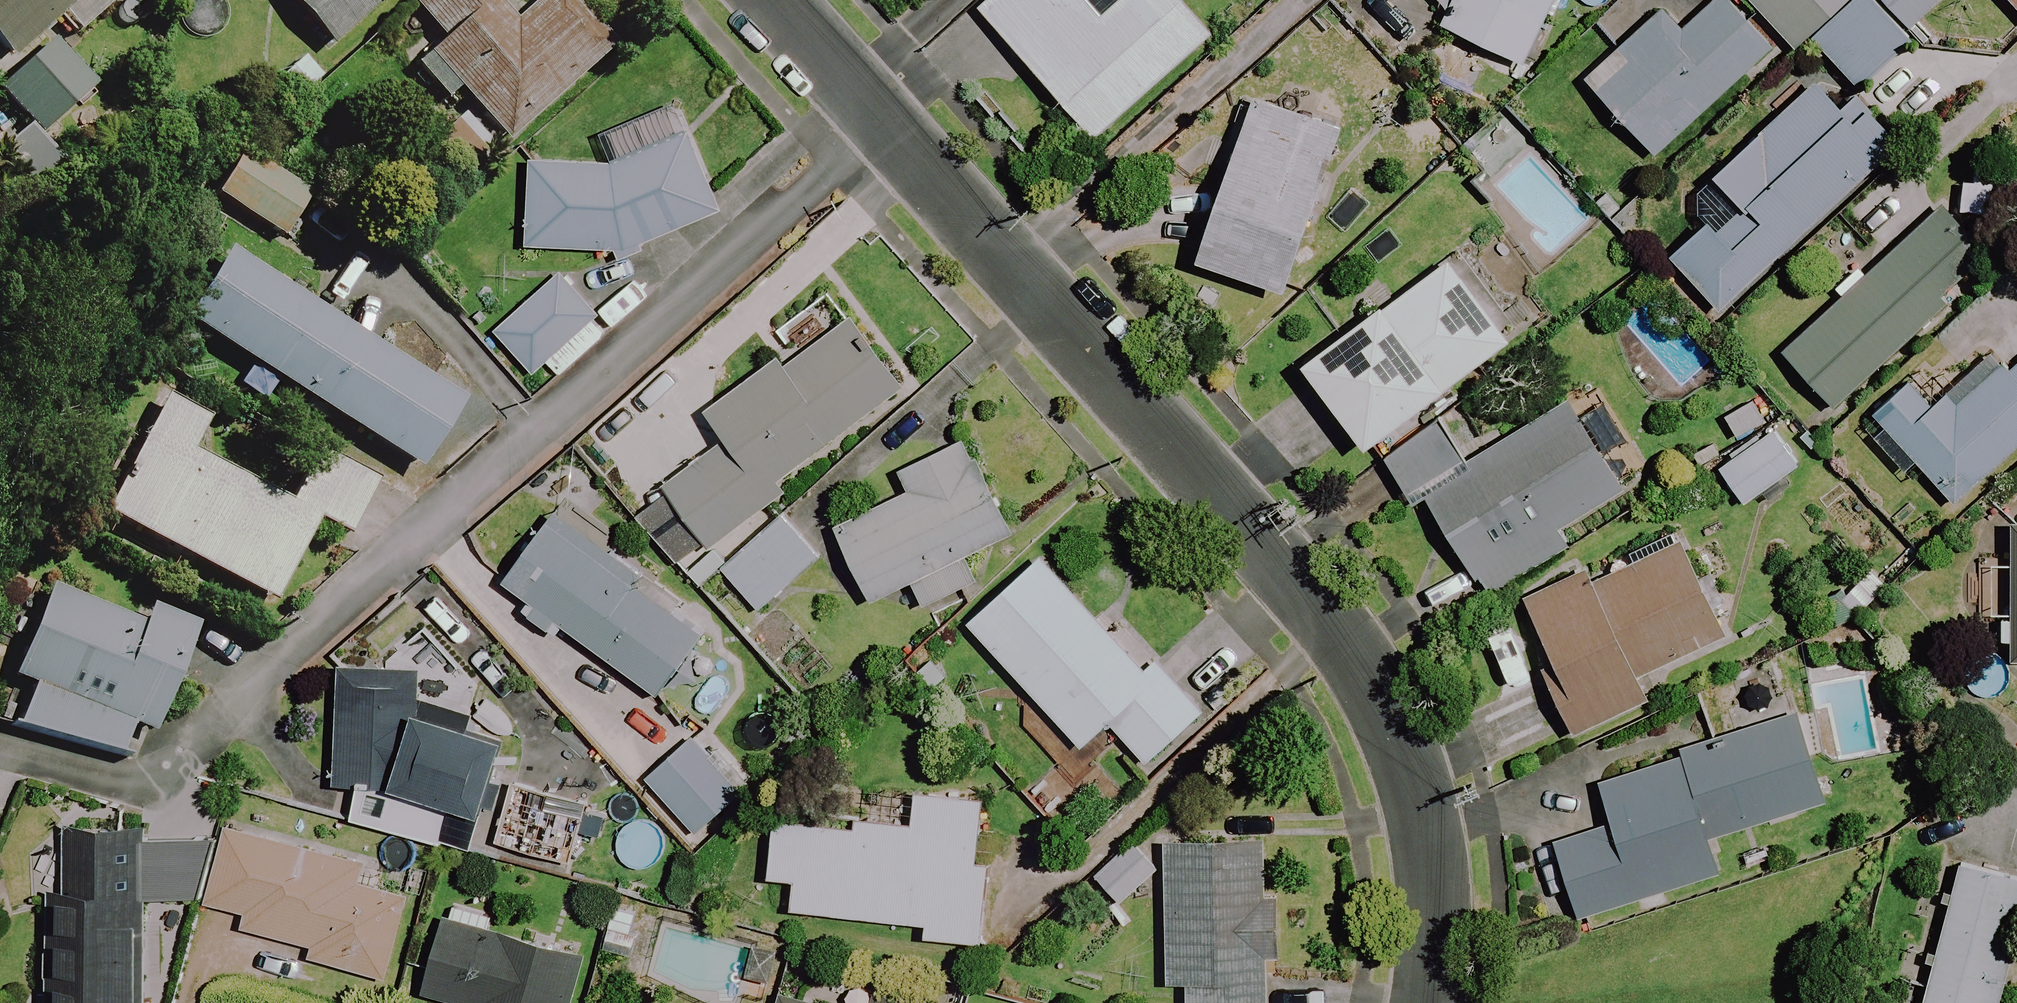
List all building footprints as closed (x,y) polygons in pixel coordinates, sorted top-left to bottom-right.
[(4,69),(60,20),(78,39),(123,0),(0,0),(0,64),(4,69)] [(330,52),(389,0),(284,0),(330,52)] [(503,0),(418,0),(409,9),(443,47),(414,74),(446,109),(459,98),(503,147),(612,48),(568,0),(543,0),(521,20),(503,0)] [(1085,0),(996,0),(982,13),(1095,140),(1212,37),(1179,0),(1123,0),(1102,19),(1085,0)] [(1442,27),(1524,67),(1556,0),(1455,0),(1442,27)] [(1725,0),(1717,0),(1682,32),(1664,13),(1587,83),(1655,157),(1771,51),(1725,0)] [(1794,52),(1810,37),(1858,91),(1909,45),(1902,37),(1944,0),(1748,0),(1794,52)] [(2016,10),(2016,0),(2008,0),(2016,10)] [(51,47),(0,93),(0,97),(39,141),(92,93),(51,47)] [(1841,113),(1817,86),(1715,179),(1744,211),(1716,236),(1710,229),(1674,262),(1719,312),(1900,147),(1856,99),(1841,113)] [(1343,129),(1257,99),(1200,264),(1286,294),(1343,129)] [(489,152),(458,117),(428,144),(445,163),(434,173),(448,189),(489,152)] [(684,133),(664,143),(608,164),(530,163),(529,246),(602,255),(631,255),(722,210),(684,133)] [(65,177),(28,134),(1,156),(37,200),(65,177)] [(308,197),(239,156),(213,199),(282,240),(308,197)] [(1991,265),(1939,208),(1781,353),(1833,410),(1991,265)] [(460,406),(225,256),(182,325),(417,474),(460,406)] [(1512,342),(1451,260),(1304,368),(1365,450),(1512,342)] [(613,330),(559,275),(495,337),(550,392),(613,330)] [(903,389),(850,320),(786,368),(780,360),(707,415),(727,442),(665,489),(711,551),(787,493),(780,483),(903,389)] [(2006,366),(1959,408),(1950,398),(1932,414),(1907,386),(1862,426),(1903,473),(1915,463),(1953,506),(2016,449),(2016,356),(2006,366)] [(1603,404),(1581,418),(1571,401),(1454,476),(1426,432),(1383,460),(1414,508),(1427,500),(1489,597),(1567,547),(1557,533),(1625,489),(1606,460),(1629,445),(1603,404)] [(272,605),(316,522),(349,539),(376,487),(307,451),(280,503),(189,456),(205,425),(161,402),(102,517),(272,605)] [(1798,472),(1774,431),(1756,402),(1725,421),(1742,450),(1717,466),(1741,506),(1798,472)] [(1015,534),(970,439),(896,474),(906,497),(837,530),(872,603),(913,584),(924,606),(977,581),(966,558),(1015,534)] [(601,489),(573,459),(541,489),(569,519),(601,489)] [(820,558),(784,517),(724,572),(761,612),(820,558)] [(704,639),(548,521),(481,610),(547,659),(569,629),(660,698),(704,639)] [(2014,647),(2014,664),(2016,664),(2016,528),(2013,528),(2014,620),(2003,620),(2003,647),(2014,647)] [(1723,640),(1680,546),(1590,587),(1586,579),(1528,606),(1559,676),(1548,681),(1573,738),(1648,704),(1637,679),(1723,640)] [(1116,640),(1042,559),(969,625),(1082,749),(1109,725),(1146,765),(1202,715),(1126,631),(1116,640)] [(140,622),(41,589),(11,680),(30,686),(16,728),(119,761),(130,729),(155,737),(192,627),(143,611),(140,622)] [(500,728),(413,713),(419,678),(350,666),(330,782),(357,787),(350,826),(441,841),(447,808),(486,814),(500,728)] [(1823,805),(1795,716),(1597,780),(1612,826),(1556,844),(1580,920),(1719,875),(1708,841),(1823,805)] [(741,796),(693,741),(648,781),(696,836),(741,796)] [(586,807),(516,788),(500,846),(570,865),(586,807)] [(982,804),(917,797),(914,830),(856,824),(777,815),(770,880),(796,883),(793,912),(926,927),(924,940),(981,946),(989,866),(975,865),(982,804)] [(148,825),(73,821),(70,891),(54,891),(49,1002),(140,1002),(148,825)] [(226,827),(220,847),(164,831),(147,889),(245,917),(242,928),(314,948),(311,958),(386,979),(409,898),(375,889),(380,870),(226,827)] [(1273,845),(1169,843),(1166,985),(1189,986),(1188,1002),(1270,1002),(1273,845)] [(1099,878),(1123,903),(1157,871),(1133,846),(1099,878)] [(1961,865),(1926,1002),(2007,1002),(2016,962),(2016,879),(1961,865)] [(646,912),(613,902),(602,943),(634,952),(646,912)] [(451,905),(425,995),(452,1002),(574,1002),(586,959),(490,931),(494,917),(451,905)]
